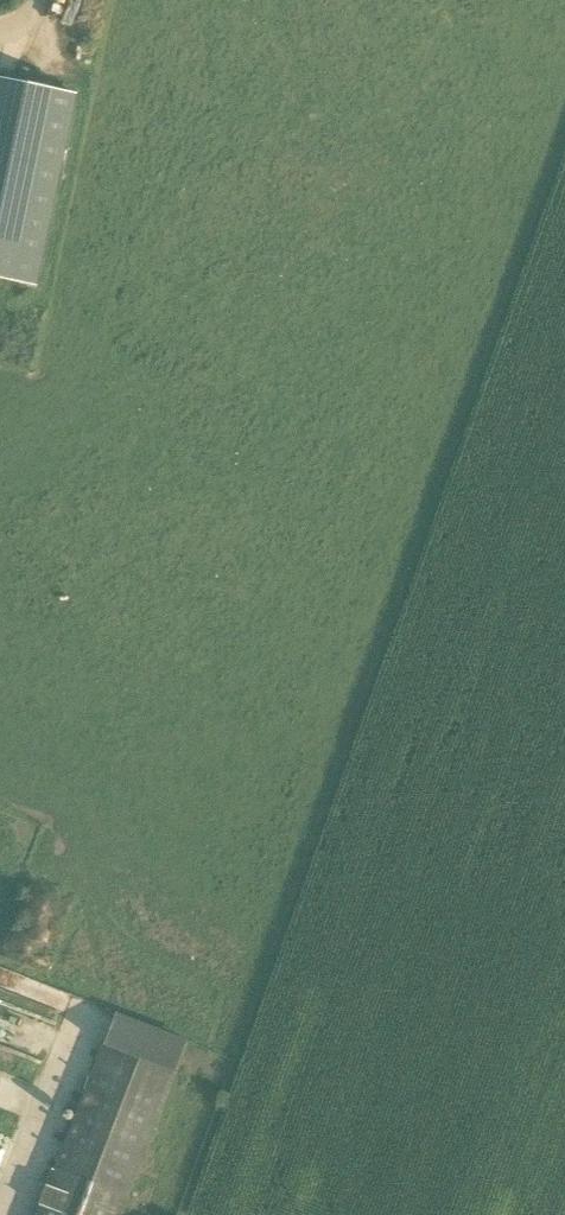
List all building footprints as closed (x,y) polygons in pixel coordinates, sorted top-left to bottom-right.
[(0,79),(0,280),(36,287),(76,94),(0,79)] [(102,1044),(37,1214),(121,1214),(175,1072),(102,1044)]
